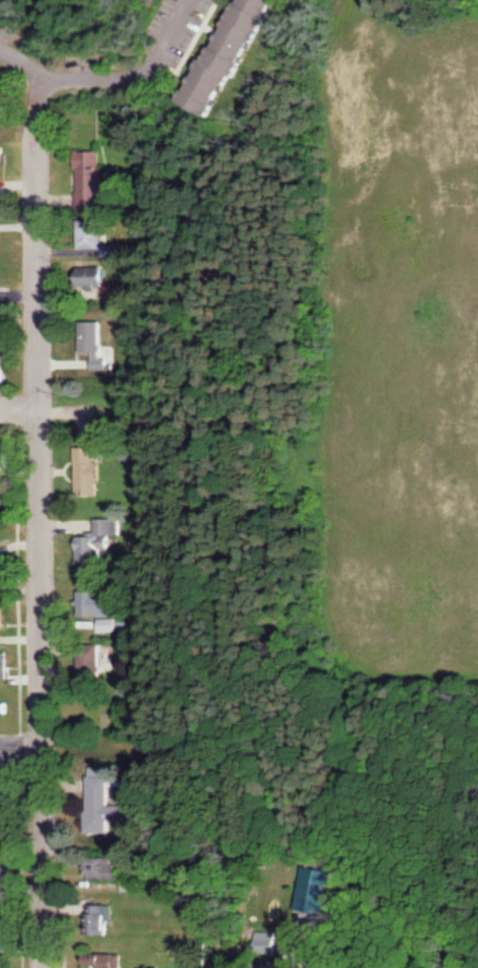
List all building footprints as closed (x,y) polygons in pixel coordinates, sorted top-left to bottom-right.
[(189,101),(222,117),(277,0),(237,0),(189,101)] [(8,163),(8,146),(0,146),(0,163),(8,163)] [(106,149),(80,149),(80,205),(105,205),(106,149)] [(105,218),(81,218),(81,249),(105,249),(105,218)] [(82,265),(82,288),(112,288),(112,265),(82,265)] [(105,320),(84,320),(84,369),(105,369),(105,320)] [(13,467),(13,441),(0,441),(0,467),(13,467)] [(103,495),(103,447),(79,447),(79,495),(103,495)] [(16,501),(16,484),(0,484),(0,501),(16,501)] [(79,533),(78,563),(101,564),(102,547),(116,548),(117,519),(93,518),(93,534),(79,533)] [(114,590),(78,590),(78,616),(114,616),(114,590)] [(11,623),(17,623),(17,610),(0,610),(0,631),(11,631),(11,623)] [(79,674),(100,674),(100,640),(79,640),(79,674)] [(88,775),(87,833),(109,833),(110,819),(124,820),(124,803),(111,802),(112,775),(88,775)] [(90,878),(125,878),(125,857),(90,857),(90,878)] [(115,905),(91,905),(91,934),(115,934),(115,905)] [(123,954),(89,954),(89,967),(123,967),(123,954)]
